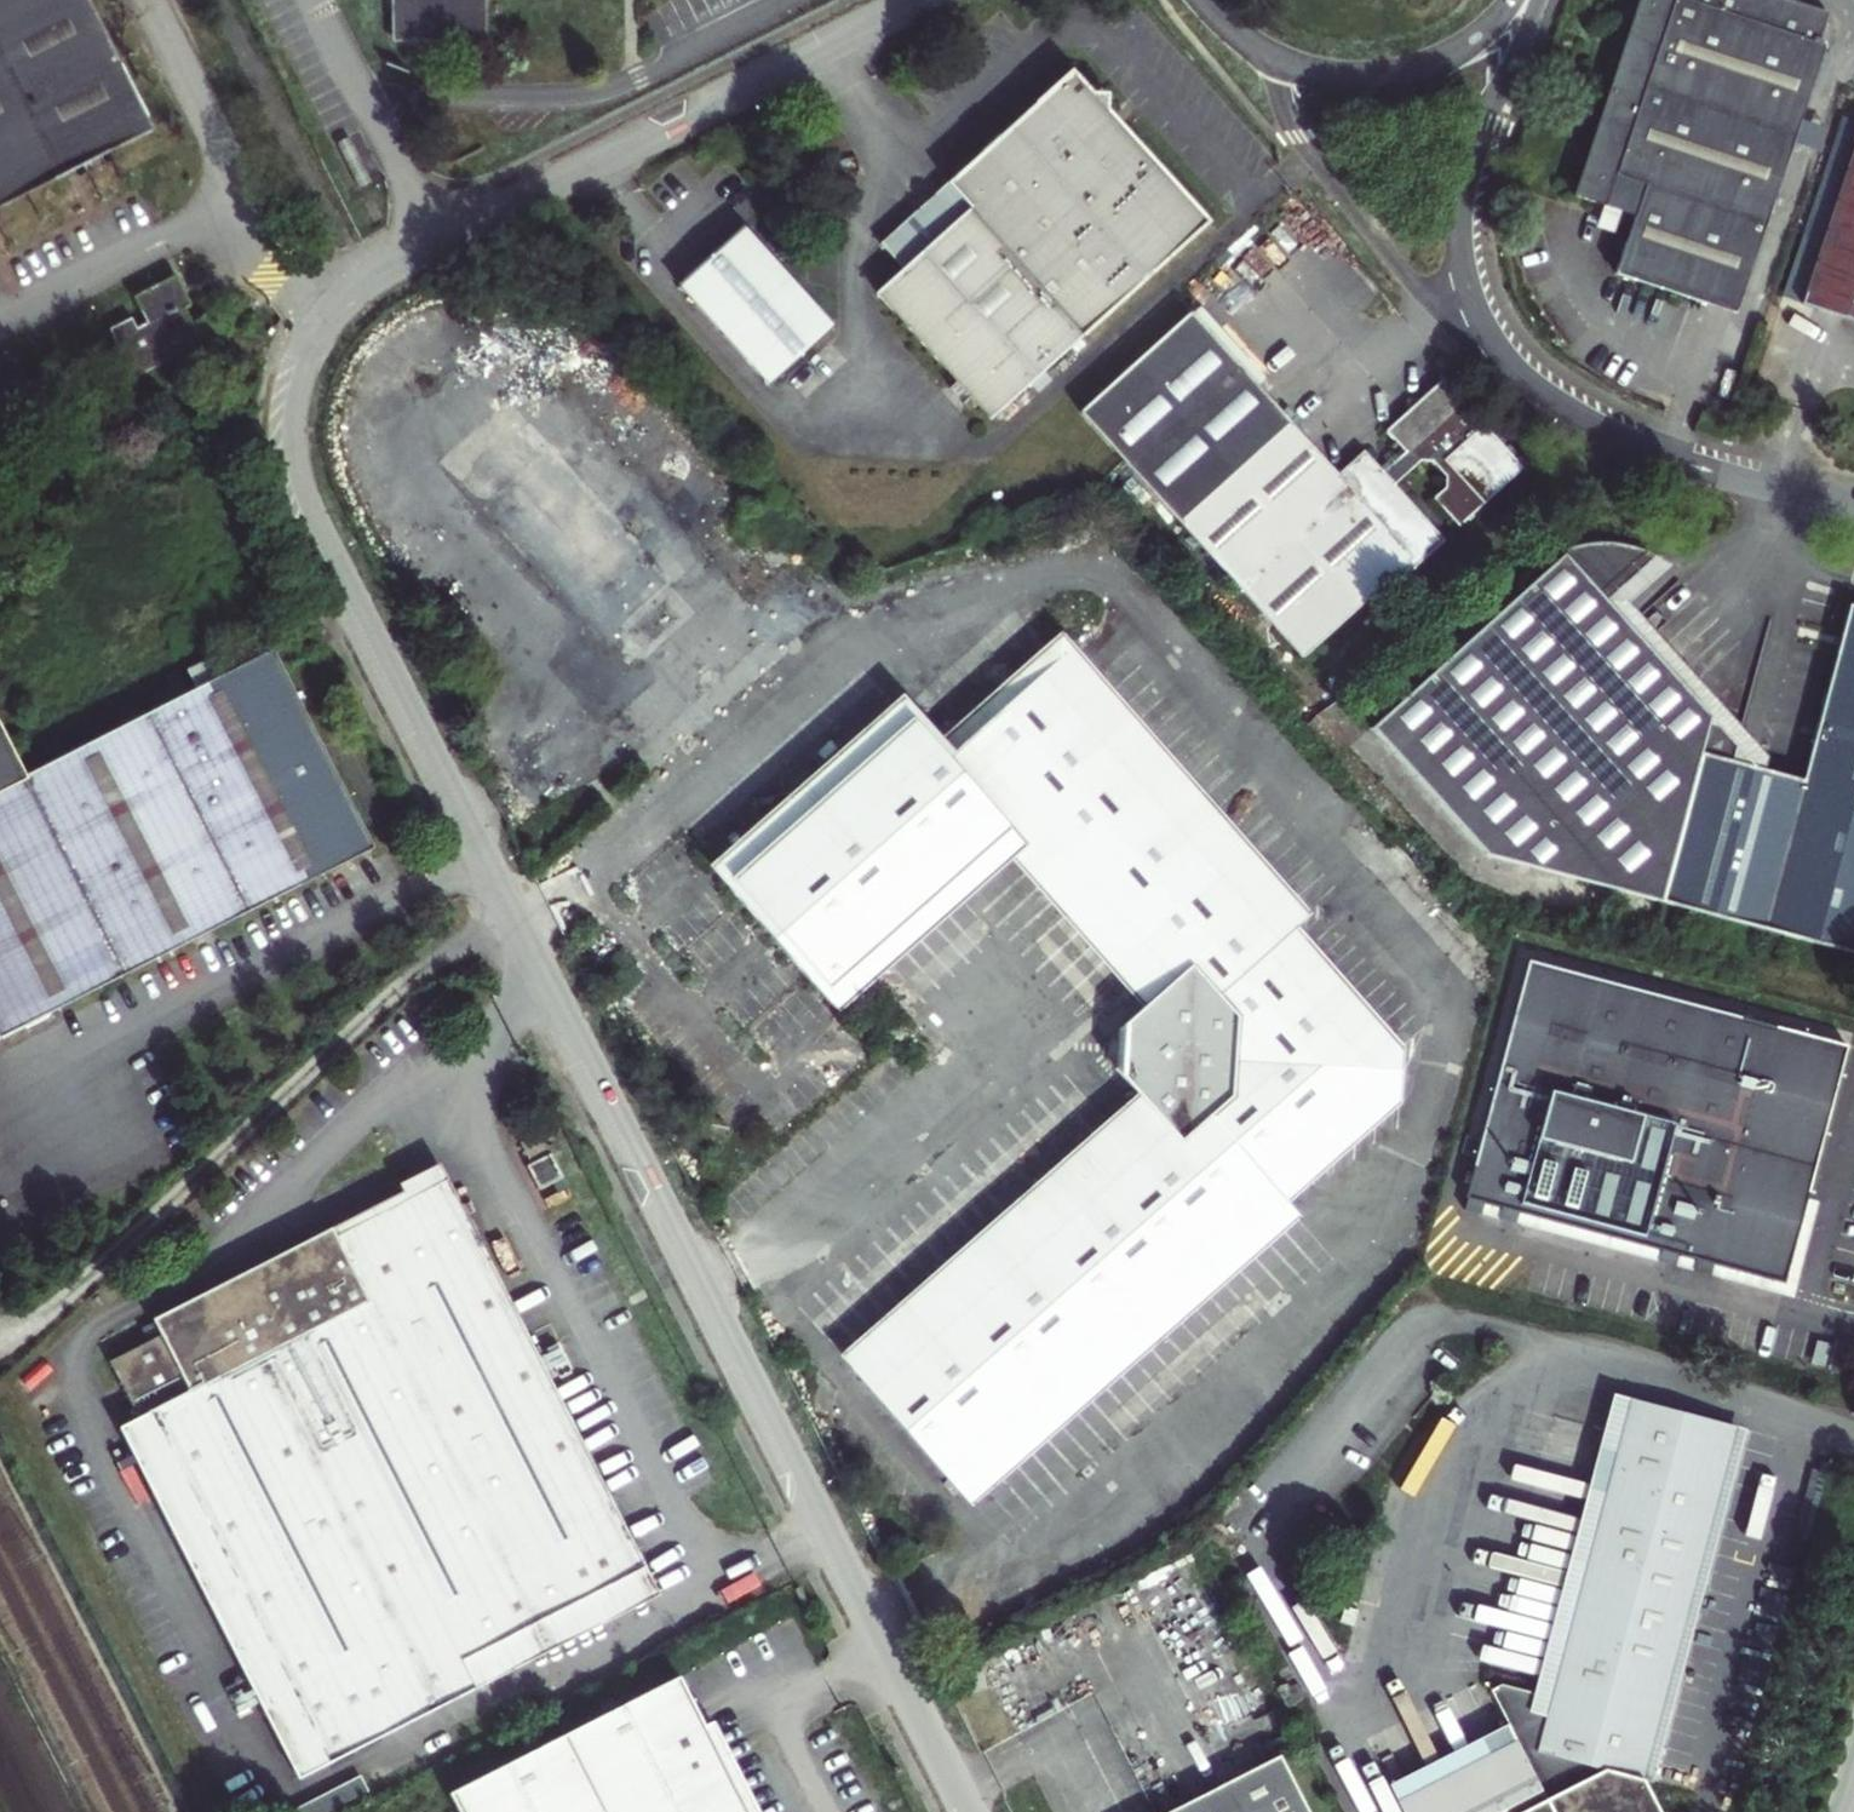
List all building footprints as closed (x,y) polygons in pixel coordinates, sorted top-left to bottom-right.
[(81,169),(84,176),(112,161),(109,155),(155,132),(88,0),(0,0),(0,209),(81,169)] [(394,40),(484,39),(483,0),(393,0),(394,40)] [(1575,195),(1636,216),(1617,274),(1736,313),(1851,21),(1784,0),(1643,0),(1575,195)] [(883,222),(1019,371),(1197,211),(1098,102),(1099,83),(1081,83),(1060,60),(940,169),(953,184),(941,195),(928,180),(883,222)] [(928,180),(941,195),(953,184),(940,169),(928,180)] [(1815,311),(1853,324),(1853,207),(1815,311)] [(980,407),(1019,371),(883,222),(868,236),(891,261),(867,283),(950,374),(944,379),(958,394),(964,389),(980,407)] [(678,287),(770,388),(834,329),(743,229),(678,287)] [(168,348),(184,340),(188,348),(220,358),(232,316),(216,311),(190,324),(182,308),(189,304),(174,275),(133,296),(146,323),(136,328),(131,318),(111,329),(134,376),(172,356),(168,348)] [(1338,476),(1298,432),(1306,424),(1290,407),(1282,414),(1191,315),(1079,416),(1303,662),(1384,588),(1390,595),(1447,543),(1396,487),(1423,463),(1433,465),(1448,481),(1448,491),(1437,501),(1463,529),(1526,471),(1525,470),(1527,467),(1523,462),(1520,465),(1515,459),(1518,457),(1512,451),(1509,453),(1505,448),(1508,446),(1502,439),(1499,442),(1494,436),(1497,433),(1491,427),(1488,430),(1445,382),(1388,432),(1404,450),(1381,471),(1365,453),(1338,476)] [(1853,956),(1853,605),(1851,604),(1803,783),(1766,772),(1733,764),(1740,734),(1709,725),(1710,722),(1630,633),(1680,587),(1652,564),(1633,555),(1603,548),(1582,548),(1552,555),(1533,564),(1511,582),(1517,589),(1365,725),(1482,855),(1853,956)] [(1690,598),(1680,587),(1630,633),(1710,722),(1709,725),(1740,734),(1733,764),(1766,772),(1770,761),(1653,631),(1690,598)] [(943,760),(1054,660),(1293,927),(1307,914),(1056,634),(931,747),(943,760)] [(2,1041),(197,941),(231,923),(379,847),(279,650),(233,673),(205,688),(30,779),(0,721),(0,1037),(2,1041)] [(1156,998),(1143,1010),(1111,1038),(1109,1064),(1132,1092),(1143,1104),(849,1367),(960,1491),(1283,1200),(1273,1187),(1312,1152),(1314,1132),(1332,1133),(1333,1115),(1353,1116),(1354,1096),(1372,1096),(1374,1076),(1396,1077),(1398,1043),(1293,927),(1054,660),(943,760),(931,747),(908,721),(722,889),(822,1000),(1008,829),(1156,998)] [(199,675),(205,688),(233,673),(227,661),(199,675)] [(722,889),(908,721),(891,704),(706,871),(722,889)] [(1008,829),(822,1000),(838,1018),(1008,860),(1143,1010),(1156,998),(1008,829)] [(231,923),(197,941),(202,952),(237,935),(231,923)] [(1785,1284),(1847,1049),(1527,963),(1465,1199),(1785,1284)] [(1273,1187),(1283,1200),(960,1491),(971,1503),(1295,1214),(1284,1202),(1396,1101),(1396,1077),(1374,1076),(1372,1096),(1354,1096),(1353,1116),(1333,1115),(1332,1133),(1314,1132),(1312,1152),(1273,1187)] [(837,1354),(849,1367),(1143,1104),(1132,1092),(837,1354)] [(574,1200),(550,1152),(531,1162),(542,1185),(538,1187),(551,1212),(574,1200)] [(136,1413),(117,1424),(132,1454),(136,1461),(298,1780),(478,1688),(471,1673),(503,1657),(495,1642),(647,1564),(445,1170),(436,1175),(424,1175),(426,1185),(404,1185),(151,1316),(159,1332),(108,1359),(136,1413)] [(1550,1707),(1629,1409),(1611,1404),(1531,1702),(1550,1707)] [(1550,1707),(1531,1702),(1498,1693),(1487,1698),(1505,1733),(1513,1749),(1396,1808),(1398,1811),(1652,1811),(1641,1791),(1640,1788),(1734,1436),(1629,1409),(1550,1707)] [(1752,1441),(1734,1436),(1640,1788),(1641,1791),(1658,1796),(1752,1441)] [(136,1461),(132,1454),(124,1458),(117,1445),(107,1450),(117,1470),(136,1461)] [(662,1594),(647,1564),(495,1642),(503,1657),(471,1673),(478,1688),(662,1594)] [(712,1723),(704,1727),(679,1677),(450,1794),(459,1811),(758,1811),(712,1723)] [(1387,1791),(1396,1808),(1513,1749),(1505,1733),(1387,1791)] [(1170,1811),(1214,1811),(1289,1773),(1281,1756),(1170,1811)] [(1214,1811),(1309,1811),(1289,1773),(1214,1811)] [(368,1791),(361,1778),(294,1811),(328,1811),(368,1791)]
